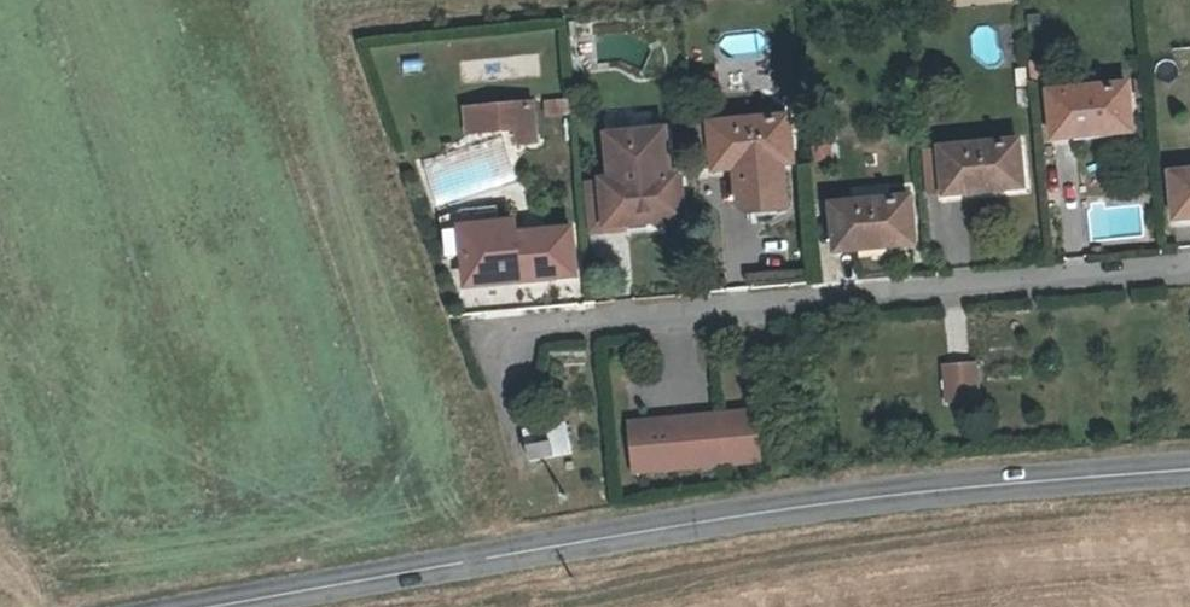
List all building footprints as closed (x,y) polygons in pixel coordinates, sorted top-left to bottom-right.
[(1123,89),(1045,99),(1052,148),(1129,136),(1123,89)] [(542,102),(474,109),(477,132),(527,127),(528,139),(547,137),(542,102)] [(715,171),(735,168),(739,204),(746,212),(783,208),(779,165),(788,163),(785,117),(710,124),(710,128),(714,166),(715,171)] [(714,166),(710,128),(691,130),(695,168),(714,166)] [(808,132),(810,159),(838,158),(837,130),(808,132)] [(627,225),(681,220),(677,176),(668,177),(663,133),(608,138),(612,182),(603,183),(607,227),(627,225)] [(1017,144),(943,152),(943,155),(947,194),(948,197),(1022,189),(1017,144)] [(947,194),(943,155),(925,157),(929,196),(947,194)] [(1174,175),(1178,218),(1189,216),(1189,174),(1174,175)] [(607,227),(603,183),(585,184),(590,234),(628,231),(627,225),(607,227)] [(912,199),(833,207),(837,248),(858,246),(898,242),(916,241),(912,199)] [(513,233),(512,219),(460,223),(465,284),(497,281),(493,234),(513,233)] [(575,274),(571,228),(513,233),(493,234),(497,281),(575,274)] [(898,242),(858,246),(869,273),(893,270),(898,242)] [(948,399),(981,394),(976,358),(943,363),(948,399)] [(635,476),(769,461),(763,407),(629,422),(635,476)] [(557,440),(534,443),(536,457),(559,454),(557,440)]
